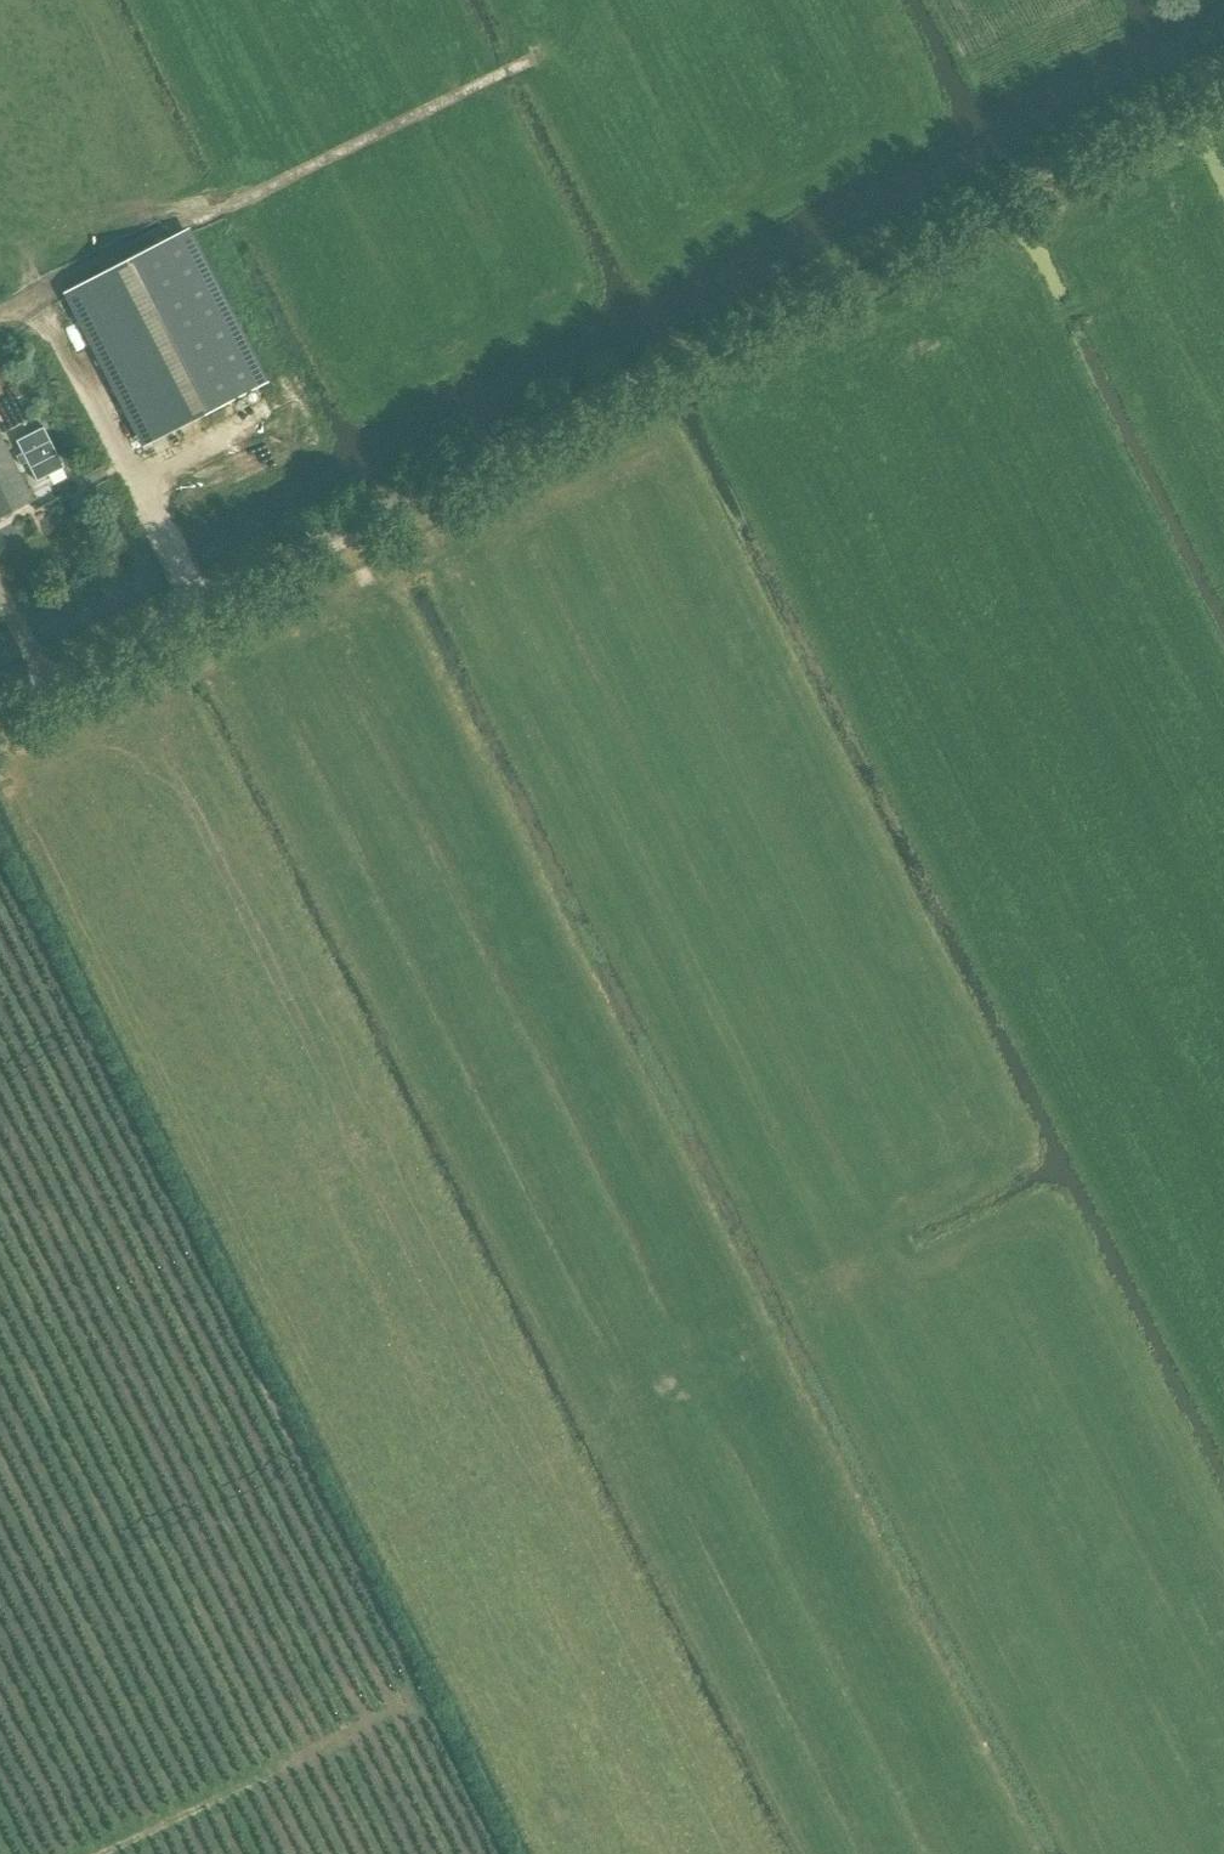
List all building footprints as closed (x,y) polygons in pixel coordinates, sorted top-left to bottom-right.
[(188,231),(67,294),(145,444),(266,381),(188,231)] [(64,467),(44,427),(16,441),(22,453),(16,456),(20,465),(27,462),(37,481),(64,467)] [(34,500),(0,434),(0,517),(34,500)]
